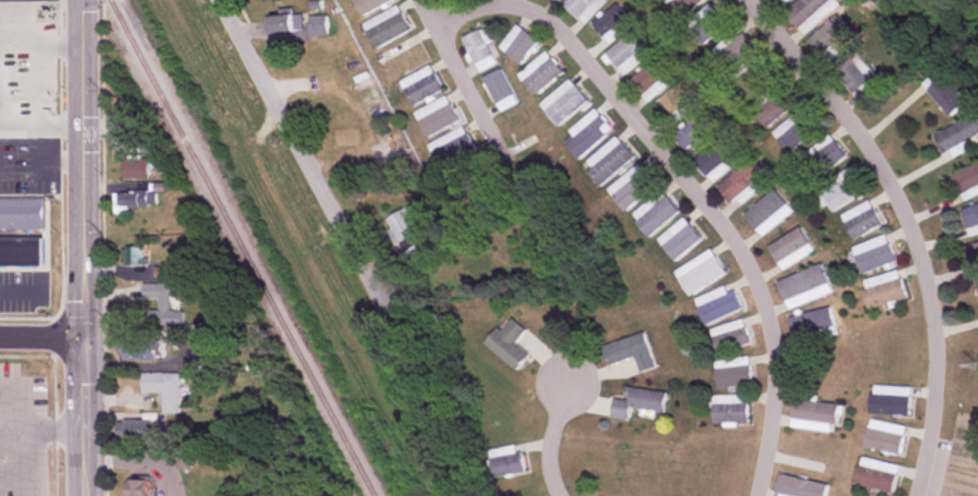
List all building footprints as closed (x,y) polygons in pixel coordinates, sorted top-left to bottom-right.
[(391,0),(352,0),(361,16),(391,0)] [(604,0),(567,0),(562,5),(585,24),(604,0)] [(680,19),(703,0),(664,0),(680,19)] [(802,32),(841,4),(838,0),(798,0),(785,9),(802,32)] [(702,44),(731,23),(716,2),(687,23),(702,44)] [(632,22),(615,4),(592,26),(609,44),(632,22)] [(371,47),(409,33),(398,6),(361,21),(371,47)] [(301,32),(301,15),(268,15),(268,32),(301,32)] [(820,57),(851,47),(842,21),(811,31),(820,57)] [(538,41),(516,25),(498,48),(520,64),(538,41)] [(728,70),(754,47),(737,27),(711,50),(728,70)] [(478,73),(496,63),(478,29),(460,38),(478,73)] [(652,50),(634,29),(605,54),(623,75),(652,50)] [(777,73),(768,60),(767,61),(760,51),(727,74),(735,85),(744,97),(777,73)] [(832,64),(854,98),(871,87),(866,80),(870,78),(853,51),(832,64)] [(517,77),(535,96),(562,72),(544,52),(517,77)] [(646,103),(676,78),(659,56),(628,80),(646,103)] [(410,106),(442,91),(430,66),(398,81),(410,106)] [(482,77),(497,111),(515,103),(500,69),(482,77)] [(950,114),(965,100),(940,75),(925,89),(950,114)] [(678,120),(701,100),(683,79),(659,100),(678,120)] [(801,101),(785,79),(750,105),(767,127),(801,101)] [(538,103),(555,127),(588,104),(571,80),(538,103)] [(458,122),(445,96),(413,113),(426,138),(458,122)] [(772,131),(790,153),(823,126),(806,104),(772,131)] [(572,136),(563,144),(577,159),(611,129),(593,109),(568,132),(572,136)] [(674,137),(686,149),(692,143),(698,150),(717,131),(699,113),(674,137)] [(941,152),(977,137),(977,116),(977,114),(933,134),(941,152)] [(426,143),(437,170),(474,155),(463,128),(426,143)] [(797,158),(815,181),(846,157),(829,134),(797,158)] [(742,158),(726,136),(694,159),(710,181),(742,158)] [(582,168),(599,188),(634,158),(618,138),(582,168)] [(121,159),(121,179),(147,179),(147,159),(121,159)] [(726,202),(742,195),(743,196),(766,186),(756,163),(716,181),(726,202)] [(952,173),(961,198),(977,191),(977,163),(952,173)] [(656,185),(639,164),(606,190),(624,211),(656,185)] [(853,167),(818,186),(831,212),(867,193),(853,167)] [(792,211),(775,189),(743,213),(760,236),(792,211)] [(679,212),(661,191),(631,215),(648,237),(679,212)] [(118,208),(154,208),(154,193),(118,193),(118,208)] [(43,230),(43,199),(0,199),(0,230),(43,230)] [(853,240),(882,226),(869,201),(840,215),(853,240)] [(962,208),(968,236),(977,233),(977,204),(962,208)] [(409,270),(435,255),(407,207),(381,221),(409,270)] [(701,238),(682,218),(657,242),(676,262),(701,238)] [(768,246),(781,269),(814,251),(800,227),(768,246)] [(863,275),(895,261),(884,235),(851,249),(863,275)] [(41,266),(41,238),(0,238),(0,265),(41,266)] [(969,246),(975,268),(977,267),(977,244),(969,246)] [(121,248),(121,266),(147,266),(147,248),(121,248)] [(674,272),(689,296),(725,273),(711,249),(674,272)] [(777,281),(787,309),(831,293),(821,265),(777,281)] [(155,277),(169,277),(169,268),(154,269),(155,277)] [(905,299),(898,272),(861,282),(868,309),(905,299)] [(143,298),(158,298),(159,319),(173,319),(172,298),(176,298),(176,284),(143,285),(143,298)] [(694,299),(705,325),(742,309),(734,290),(726,293),(723,287),(694,299)] [(834,327),(829,308),(787,318),(792,336),(834,327)] [(483,345),(514,371),(527,356),(513,344),(524,331),(511,319),(499,333),(496,329),(483,345)] [(749,345),(744,320),(710,328),(716,353),(749,345)] [(654,368),(643,333),(601,347),(607,366),(633,357),(639,373),(654,368)] [(121,361),(157,361),(157,340),(121,340),(121,361)] [(748,357),(714,361),(717,389),(752,384),(748,357)] [(162,393),(162,415),(181,415),(181,374),(141,374),(141,393),(162,393)] [(910,388),(870,387),(869,414),(909,415),(910,388)] [(666,393),(625,388),(623,400),(612,399),(610,418),(629,420),(630,409),(663,413),(666,393)] [(711,396),(711,423),(747,423),(747,396),(711,396)] [(790,428),(835,432),(838,404),(793,399),(790,428)] [(906,428),(869,420),(863,447),(900,455),(906,428)] [(156,440),(156,421),(118,421),(118,440),(156,440)] [(488,448),(488,475),(519,475),(519,448),(488,448)] [(893,494),(900,467),(860,457),(854,484),(893,494)] [(827,484),(780,474),(776,495),(825,495),(827,484)] [(150,480),(130,480),(130,495),(150,495),(150,480)]
